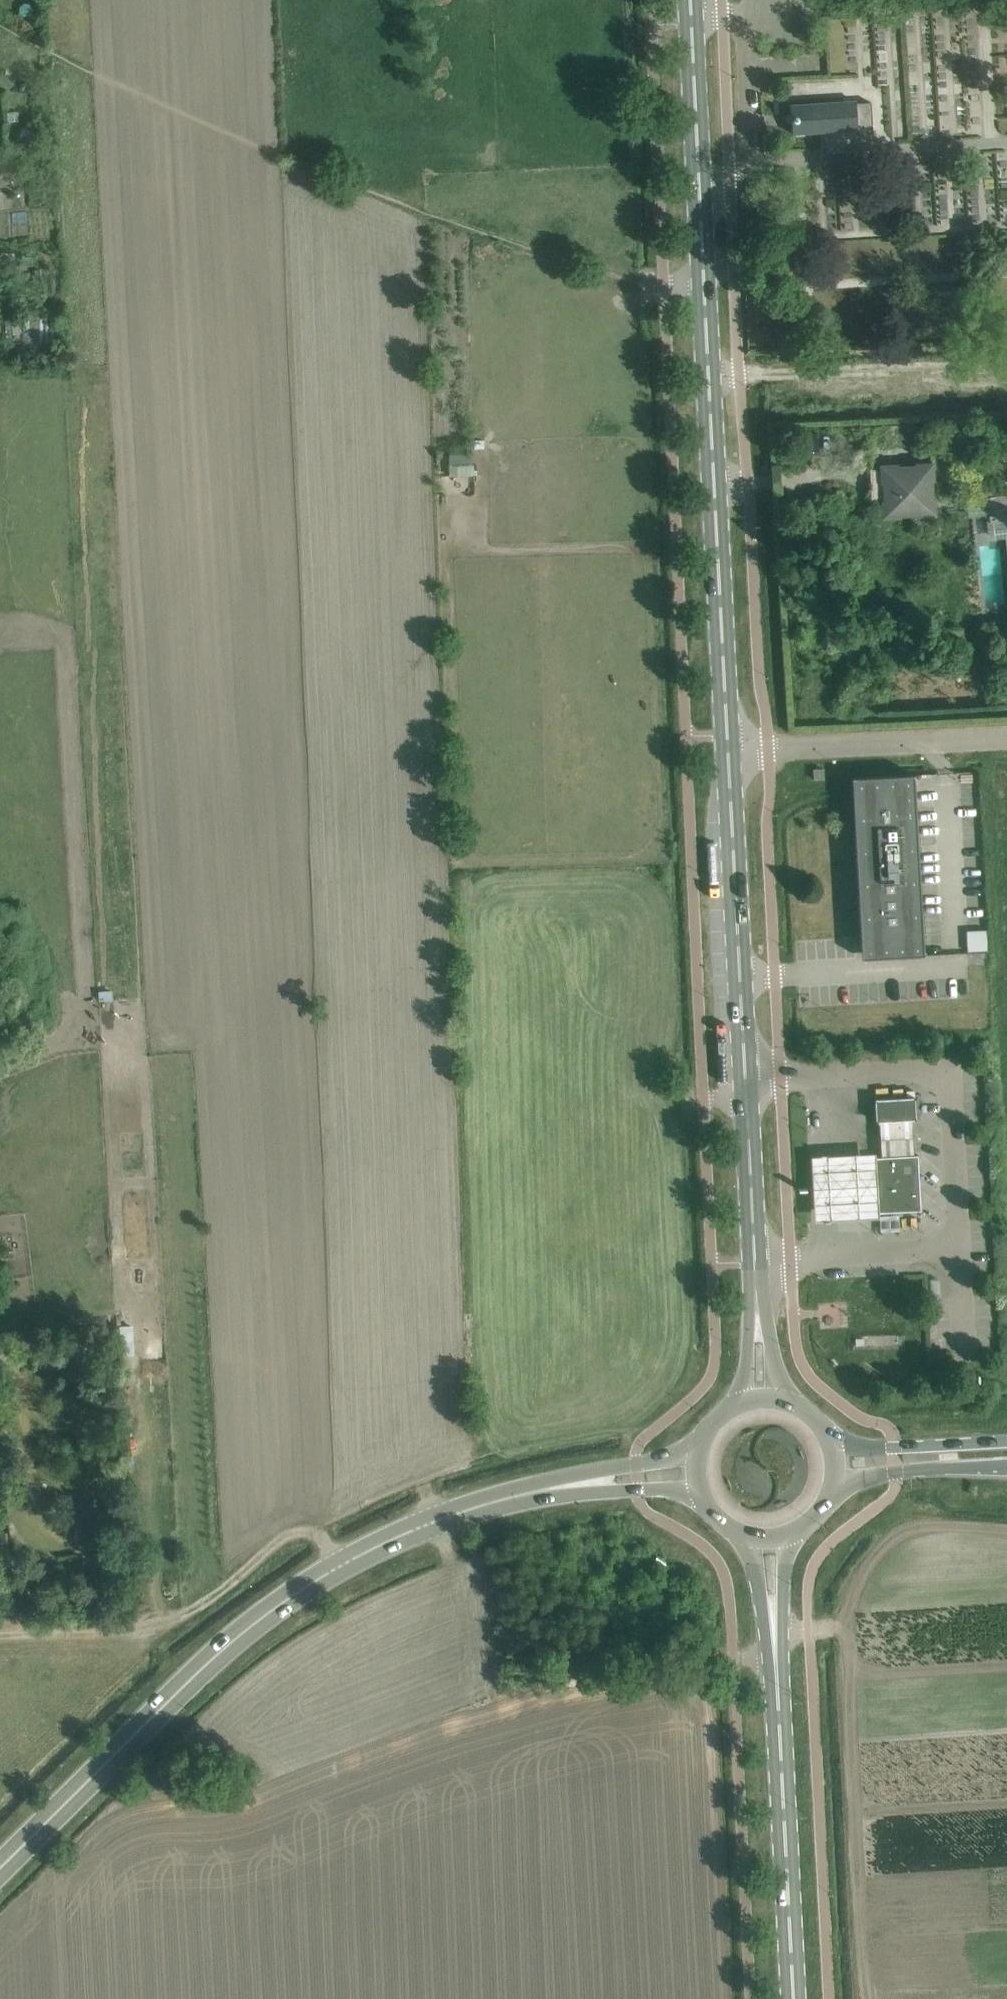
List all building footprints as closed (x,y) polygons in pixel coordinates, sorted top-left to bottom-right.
[(856,101),(810,104),(790,105),(792,134),(824,132),(825,153),(845,151),(874,149),(871,102),(856,103),(856,101)] [(953,462),(952,447),(937,448),(938,463),(953,462)] [(451,473),(473,474),(474,454),(451,453),(451,473)] [(885,516),(905,515),(933,514),(931,466),(882,468),(883,470),(871,470),(871,469),(869,469),(871,501),(884,499),(885,516)] [(992,534),(1006,533),(1006,496),(991,497),(992,534)] [(823,769),(813,769),(813,780),(824,779),(823,769)] [(862,959),(901,957),(924,956),(914,775),(851,778),(862,959)] [(986,929),(967,930),(968,951),(987,950),(986,929)] [(910,1120),(916,1120),(915,1108),(914,1097),(874,1099),(875,1110),(875,1122),(878,1121),(910,1120)] [(910,1120),(878,1121),(878,1131),(879,1139),(911,1138),(911,1130),(910,1120)] [(911,1138),(879,1139),(879,1148),(879,1157),(911,1156),(911,1147),(911,1138)] [(817,1157),(811,1157),(815,1222),(820,1222),(835,1221),(848,1221),(864,1220),(876,1219),(872,1154),(862,1155),(846,1156),(832,1156),(817,1157)] [(879,1157),(873,1158),(876,1213),(920,1211),(917,1155),(911,1156),(879,1157)] [(898,1217),(878,1218),(879,1235),(899,1234),(898,1217)]
